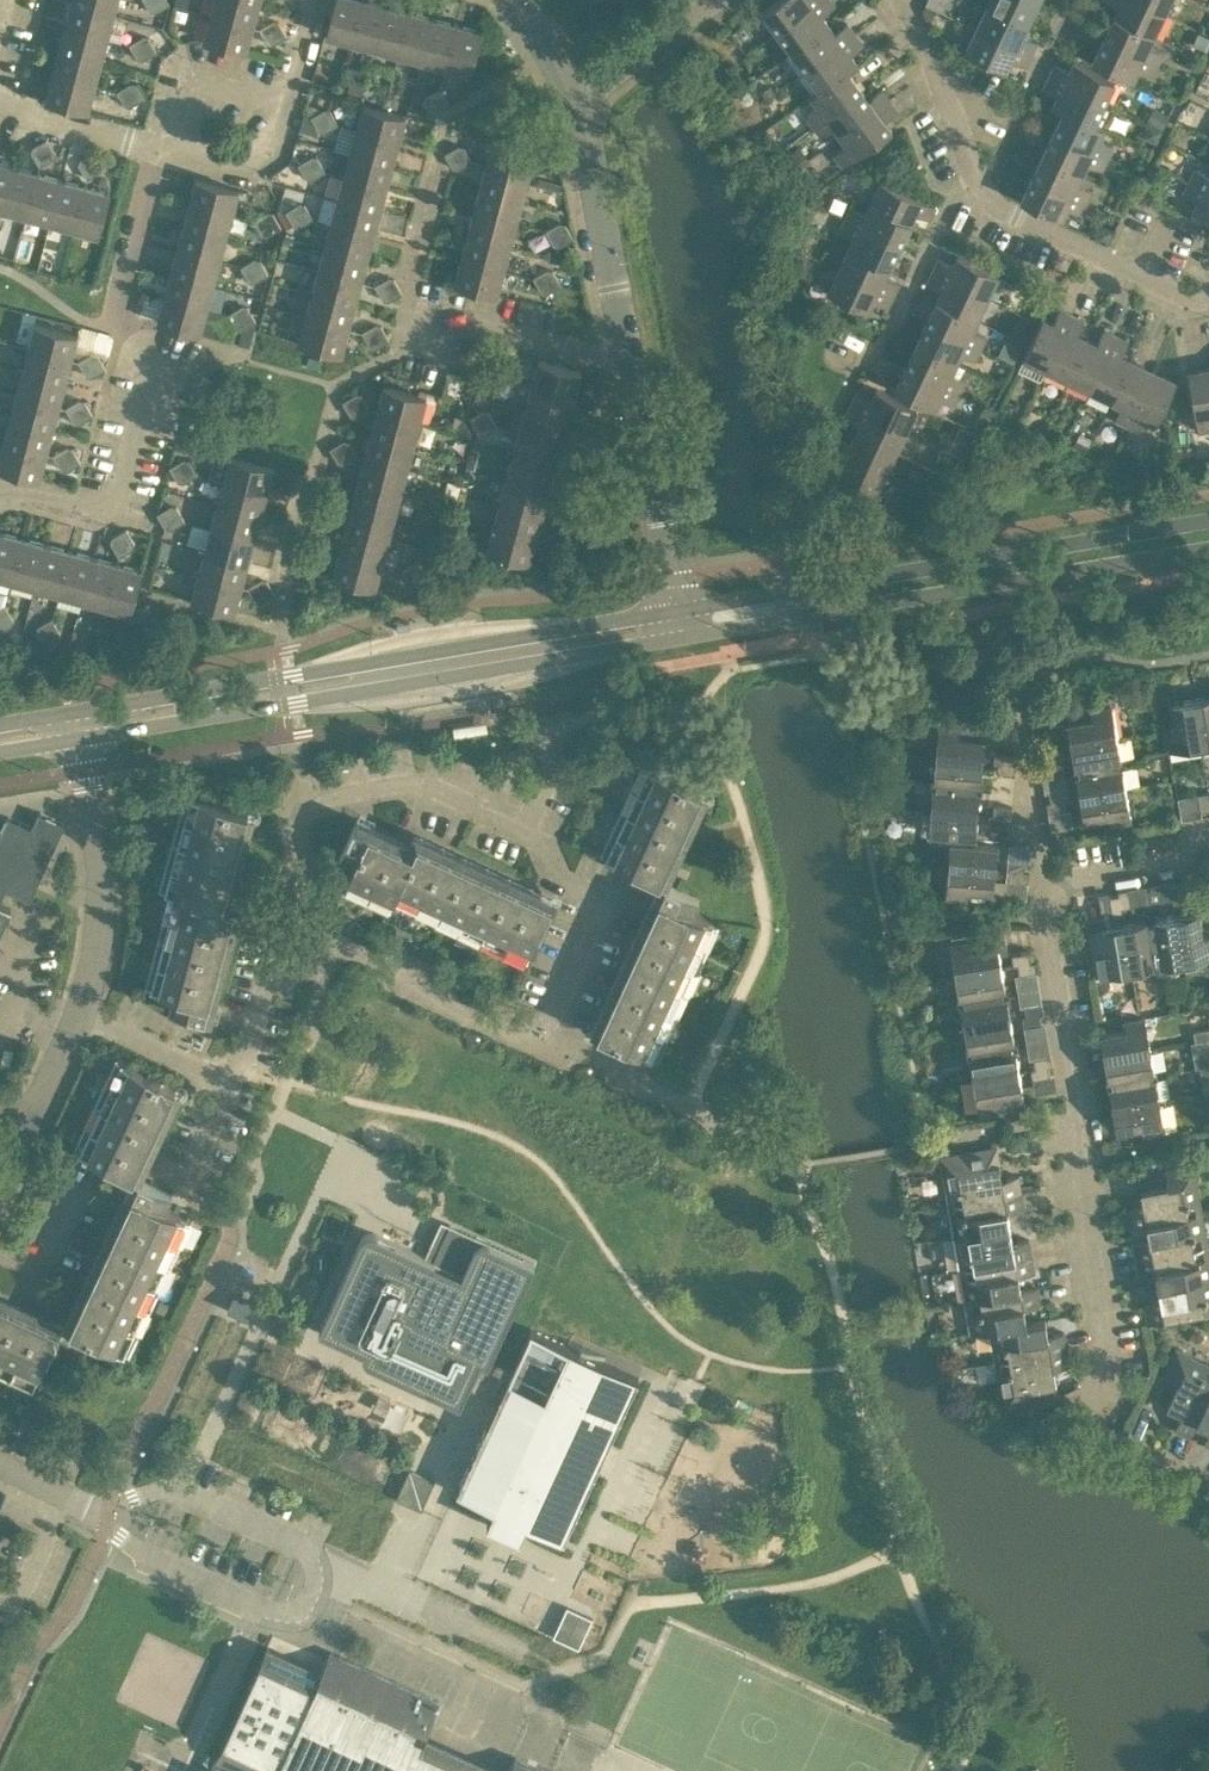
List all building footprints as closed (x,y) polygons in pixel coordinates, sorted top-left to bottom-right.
[(71,3),(114,15),(118,0),(72,0),(71,3)] [(160,8),(155,0),(144,0),(150,10),(155,12),(160,8)] [(169,4),(170,3),(168,0),(155,0),(160,8),(169,4)] [(253,27),(260,4),(246,0),(213,0),(209,15),(253,27)] [(350,43),(362,0),(335,0),(326,36),(350,43)] [(363,0),(362,0),(350,43),(372,48),(370,54),(373,55),(386,6),(363,0)] [(777,30),(818,0),(775,0),(762,10),(777,30)] [(830,0),(818,0),(777,30),(792,50),(828,23),(821,14),(834,5),(830,0)] [(1037,3),(1031,0),(989,0),(986,5),(1027,25),(1037,3)] [(1113,15),(1153,34),(1164,12),(1138,0),(1106,0),(1117,5),(1113,15)] [(1164,12),(1169,0),(1138,0),(1164,12)] [(71,3),(65,26),(108,38),(114,15),(71,3)] [(986,5),(976,27),(1030,53),(1036,41),(1022,35),(1027,25),(986,5)] [(409,12),(386,6),(373,55),(377,56),(378,50),(398,55),(409,12)] [(433,19),(409,12),(398,55),(418,61),(417,67),(420,67),(433,19)] [(203,40),(247,52),(253,27),(209,15),(203,40)] [(1148,44),(1153,34),(1113,15),(1102,37),(1157,63),(1163,51),(1148,44)] [(274,19),(267,22),(277,40),(287,35),(279,20),(274,19)] [(457,25),(433,19),(420,67),(424,68),(425,63),(446,68),(457,25)] [(272,43),(277,40),(267,22),(259,27),(267,42),(272,43)] [(792,50),(806,69),(855,33),(847,23),(834,32),(828,23),(792,50)] [(457,25),(446,68),(470,75),(482,31),(457,25)] [(65,26),(58,50),(101,62),(108,38),(65,26)] [(1025,65),(1030,53),(976,27),(965,50),(1005,70),(1010,59),(1025,65)] [(863,44),(855,33),(806,69),(820,88),(820,89),(847,69),(848,70),(857,63),(850,53),(863,44)] [(1208,40),(1208,38),(1199,33),(1194,43),(1204,49),(1208,40)] [(144,35),(137,38),(148,56),(157,51),(149,36),(144,35)] [(1151,75),(1157,63),(1102,37),(1091,60),(1132,79),(1137,68),(1151,75)] [(137,58),(141,59),(142,59),(148,56),(137,38),(129,43),(137,58)] [(58,50),(52,73),(95,85),(101,62),(58,50)] [(1054,63),(1048,75),(1103,101),(1114,78),(1073,59),(1068,70),(1054,63)] [(805,114),(813,125),(862,89),(848,70),(847,69),(820,89),(820,88),(810,95),(818,105),(805,114)] [(88,110),(95,85),(52,73),(45,98),(88,110)] [(1093,123),(1093,122),(1103,101),(1048,75),(1043,87),(1057,94),(1052,105),(1062,110),(1062,109),(1093,123)] [(131,81),(124,85),(135,102),(144,97),(136,82),(131,81)] [(346,91),(361,95),(363,85),(357,84),(349,81),(346,91)] [(130,105),(135,102),(124,85),(116,90),(125,104),(130,105)] [(769,86),(760,91),(764,97),(773,92),(769,86)] [(423,101),(426,106),(444,95),(439,87),(425,95),(423,101)] [(868,98),(862,89),(813,125),(821,135),(833,126),(840,135),(889,99),(881,89),(868,98)] [(447,101),(444,95),(426,106),(431,115),(446,107),(447,101)] [(889,99),(840,135),(846,144),(834,153),(842,165),(891,129),(884,119),(897,110),(889,99)] [(362,104),(355,129),(399,140),(405,116),(362,104)] [(325,107),(320,110),(330,128),(338,123),(330,109),(325,107)] [(1145,121),(1161,129),(1167,116),(1152,108),(1145,121)] [(1104,127),(1093,122),(1093,123),(1062,109),(1062,110),(1052,131),(1106,157),(1112,145),(1098,138),(1104,127)] [(324,131),(330,128),(320,110),(310,116),(318,130),(324,131)] [(1161,129),(1147,122),(1140,136),(1154,143),(1161,129)] [(392,164),(399,140),(355,129),(349,152),(392,164)] [(1052,131),(1042,153),(1082,172),(1087,162),(1101,169),(1106,157),(1052,131)] [(52,146),(47,137),(32,145),(31,151),(34,156),(52,146)] [(492,139),(486,163),(529,175),(536,150),(492,139)] [(459,144),(454,147),(464,164),(472,159),(464,145),(459,144)] [(52,146),(34,156),(40,165),(54,157),(55,151),(52,146)] [(810,160),(800,146),(792,152),(802,166),(810,160)] [(458,168),(464,164),(454,147),(444,152),(453,167),(458,168)] [(78,163),(82,170),(99,159),(94,150),(79,158),(78,163)] [(386,188),(392,164),(349,152),(343,176),(386,188)] [(1077,182),(1082,172),(1042,153),(1031,175),(1086,201),(1091,189),(1077,182)] [(312,155),(306,158),(317,175),(326,170),(317,156),(312,155)] [(312,179),(317,175),(306,158),(298,163),(306,177),(312,179)] [(99,159),(82,170),(87,178),(101,169),(103,164),(99,159)] [(0,162),(0,215),(1,215),(14,166),(0,162)] [(479,187),(528,200),(528,197),(524,196),(529,175),(486,163),(479,187)] [(6,210),(26,216),(38,173),(14,166),(1,215),(4,216),(6,210)] [(1208,189),(1208,174),(1208,175),(1194,168),(1189,180),(1208,189)] [(61,179),(38,173),(26,216),(47,221),(45,227),(48,228),(61,179)] [(1080,213),(1086,201),(1031,175),(1020,198),(1061,217),(1066,206),(1080,213)] [(380,211),(386,188),(343,176),(336,199),(380,211)] [(539,177),(535,188),(558,195),(561,184),(539,177)] [(189,203),(232,214),(239,190),(195,178),(189,203)] [(54,224),(73,229),(85,186),(61,179),(48,228),(52,229),(54,224)] [(880,179),(869,202),(910,221),(915,211),(929,218),(935,205),(880,179)] [(1189,180),(1183,192),(1197,198),(1192,209),(1208,217),(1208,189),(1189,180)] [(109,193),(85,186),(73,229),(97,236),(109,193)] [(473,210),(517,222),(522,203),(526,204),(528,200),(479,187),(473,210)] [(373,235),(380,211),(336,199),(330,223),(373,235)] [(294,205),(304,222),(313,217),(304,203),(299,201),(294,205)] [(899,243),(910,221),(869,202),(865,212),(851,205),(845,217),(899,243)] [(182,226),(226,238),(232,214),(189,203),(182,226)] [(298,226),(304,222),(294,205),(285,210),(293,224),(298,226)] [(268,210),(261,214),(272,231),(281,226),(273,211),(268,210)] [(467,234),(510,246),(517,222),(473,210),(467,234)] [(266,235),(272,231),(261,214),(253,219),(261,233),(266,235)] [(889,265),(899,243),(845,217),(839,229),(853,236),(849,246),(889,265)] [(560,221),(553,225),(563,242),(573,237),(565,222),(560,221)] [(1095,235),(1107,241),(1113,228),(1101,222),(1095,235)] [(367,258),(373,235),(330,223),(324,244),(319,242),(318,245),(367,258)] [(559,245),(563,242),(553,225),(545,229),(553,244),(559,245)] [(176,250),(220,261),(226,238),(182,226),(176,250)] [(461,258),(504,269),(510,246),(467,234),(461,258)] [(801,251),(806,241),(793,235),(788,245),(801,251)] [(361,282),(367,258),(318,245),(317,249),(322,251),(317,270),(361,282)] [(889,265),(849,246),(838,268),(893,294),(898,282),(884,275),(889,265)] [(170,273),(213,285),(220,261),(176,250),(170,273)] [(932,270),(987,296),(998,273),(957,254),(952,265),(938,258),(932,270)] [(255,257),(249,261),(259,278),(268,273),(260,258),(255,257)] [(497,294),(504,269),(461,258),(454,282),(497,294)] [(254,281),(259,278),(249,261),(241,266),(249,280),(254,281)] [(805,277),(805,262),(791,262),(791,277),(805,277)] [(548,268),(541,271),(552,289),(561,284),(552,269),(548,268)] [(887,306),(893,294),(838,268),(827,291),(868,310),(873,299),(887,306)] [(354,305),(361,282),(317,270),(311,291),(306,290),(305,292),(354,305)] [(976,318),(987,296),(932,270),(926,282),(941,289),(936,299),(976,318)] [(546,292),(552,289),(541,271),(533,276),(541,291),(546,292)] [(213,285),(170,273),(163,297),(207,308),(213,285)] [(389,276),(383,279),(393,297),(402,292),(394,277),(389,276)] [(388,300),(393,297),(383,279),(374,284),(383,299),(388,300)] [(348,329),(354,305),(305,292),(304,297),(310,298),(305,317),(348,329)] [(207,308),(163,297),(157,321),(201,333),(207,308)] [(242,304),(236,308),(247,325),(255,320),(256,319),(260,302),(250,298),(248,305),(242,304)] [(925,321),(979,347),(980,347),(986,335),(971,328),(976,318),(936,299),(925,321)] [(241,328),(247,325),(236,308),(228,313),(236,327),(241,328)] [(1023,358),(1045,368),(1071,314),(1059,308),(1052,322),(1042,317),(1023,358)] [(1083,319),(1071,314),(1045,368),(1067,379),(1086,338),(1076,334),(1083,319)] [(341,354),(348,329),(305,317),(298,342),(341,354)] [(980,347),(979,347),(925,321),(915,343),(955,362),(960,352),(974,359),(980,347)] [(1017,322),(1010,335),(1022,340),(1028,327),(1017,322)] [(35,323),(29,348),(72,359),(78,335),(35,323)] [(380,344),(389,339),(381,324),(376,323),(370,326),(380,344)] [(375,347),(380,344),(370,326),(362,331),(369,346),(375,347)] [(1086,338),(1067,379),(1089,389),(1115,335),(1103,329),(1096,343),(1086,338)] [(1089,389),(1111,399),(1130,359),(1120,354),(1127,340),(1115,335),(1089,389)] [(955,362),(915,343),(905,365),(959,391),(965,379),(951,372),(955,362)] [(17,370),(65,383),(72,359),(29,348),(23,369),(18,367),(17,370)] [(92,352),(86,355),(96,373),(105,368),(97,353),(92,352)] [(91,376),(96,373),(86,355),(78,360),(86,374),(91,376)] [(1127,424),(1152,369),(1130,359),(1111,399),(1121,404),(1115,418),(1127,424)] [(537,360),(530,384),(574,396),(580,372),(537,360)] [(496,361),(490,364),(501,382),(509,377),(501,363),(496,361)] [(495,386),(501,382),(490,364),(482,370),(490,384),(495,386)] [(959,391),(905,365),(894,388),(934,407),(939,396),(954,403),(959,391)] [(1208,413),(1208,367),(1187,371),(1197,430),(1208,428),(1208,414),(1208,413)] [(1175,380),(1152,369),(1127,424),(1139,430),(1145,416),(1156,421),(1175,380)] [(17,395),(59,406),(65,383),(17,370),(16,374),(22,375),(17,395)] [(567,419),(574,396),(530,384),(524,408),(567,419)] [(383,386),(377,411),(420,422),(426,398),(383,386)] [(856,391),(851,403),(905,429),(916,406),(876,387),(871,398),(856,391)] [(356,392),(352,395),(361,412),(370,408),(362,393),(356,392)] [(4,417),(52,430),(59,406),(17,395),(11,415),(5,414),(4,417)] [(355,416),(361,412),(352,395),(342,400),(350,414),(355,416)] [(79,399),(74,402),(84,419),(92,414),(84,400),(79,399)] [(78,422),(84,419),(74,402),(65,407),(73,421),(78,422)] [(895,451),(905,429),(851,403),(845,415),(859,422),(854,432),(895,451)] [(478,412),(488,429),(496,424),(488,410),(483,408),(478,412)] [(524,408),(517,431),(561,443),(567,419),(524,408)] [(413,446),(420,422),(377,411),(370,434),(413,446)] [(482,432),(488,429),(478,412),(469,417),(477,431),(482,432)] [(4,442),(46,453),(52,430),(4,417),(3,421),(9,422),(4,442)] [(507,454),(555,466),(561,443),(517,431),(512,452),(508,451),(507,454)] [(895,451),(854,432),(850,442),(836,435),(830,447),(884,473),(895,451)] [(370,434),(364,458),(406,469),(413,446),(370,434)] [(1090,439),(1079,434),(1074,446),(1084,451),(1090,439)] [(338,442),(349,459),(357,454),(349,440),(344,439),(338,442)] [(39,478),(46,453),(4,442),(0,455),(0,467),(39,478)] [(338,442),(330,447),(338,461),(343,463),(349,459),(338,442)] [(66,445),(61,449),(71,466),(80,461),(72,446),(66,445)] [(830,447),(824,459),(838,466),(833,477),(874,496),(884,473),(830,447)] [(71,466),(61,449),(53,454),(61,468),(66,469),(71,466)] [(959,458),(942,449),(934,467),(951,475),(959,458)] [(555,466),(507,454),(506,457),(511,458),(505,478),(549,490),(555,466)] [(223,481),(266,492),(273,468),(230,456),(223,481)] [(183,457),(178,460),(188,478),(197,473),(188,459),(183,457)] [(401,489),(406,469),(364,458),(357,481),(405,494),(407,490),(401,489)] [(182,481),(188,478),(178,460),(169,465),(178,480),(182,481)] [(549,490),(505,478),(500,498),(495,497),(494,501),(542,513),(549,490)] [(266,492),(223,481),(217,504),(260,516),(266,492)] [(357,481),(351,504),(394,516),(399,496),(405,497),(405,494),(357,481)] [(573,503),(583,498),(574,484),(570,483),(563,486),(573,503)] [(573,503),(563,486),(555,491),(563,505),(568,506),(573,503)] [(498,505),(492,525),(536,537),(542,513),(494,501),(494,504),(498,505)] [(166,507),(176,524),(184,520),(176,505),(171,504),(166,507)] [(260,516),(217,504),(211,528),(254,539),(260,516)] [(387,540),(394,516),(351,504),(344,528),(387,540)] [(166,507),(157,512),(165,527),(170,528),(176,524),(166,507)] [(425,515),(435,532),(444,527),(435,513),(430,512),(425,515)] [(429,535),(435,532),(425,515),(416,520),(423,532),(424,534),(429,535)] [(529,561),(536,537),(492,525),(486,550),(529,561)] [(132,537),(126,527),(111,536),(110,541),(114,547),(132,537)] [(254,539),(211,528),(205,551),(248,563),(254,539)] [(344,528),(338,551),(381,563),(387,540),(344,528)] [(557,529),(551,533),(561,550),(570,545),(562,531),(557,529)] [(11,581),(22,538),(0,532),(0,578),(11,581)] [(555,553),(561,550),(551,533),(542,538),(550,552),(555,553)] [(132,537),(114,547),(118,556),(133,547),(134,542),(132,537)] [(22,538),(11,581),(35,587),(46,544),(22,538)] [(46,544),(35,587),(59,593),(70,550),(46,544)] [(70,550),(59,593),(79,599),(78,604),(81,605),(94,557),(70,550)] [(248,563),(205,551),(198,575),(241,586),(248,563)] [(374,587),(381,563),(338,551),(331,576),(374,587)] [(106,606),(118,563),(94,557),(81,605),(84,605),(85,600),(106,606)] [(417,559),(412,562),(422,579),(431,574),(423,560),(417,559)] [(422,579),(412,562),(404,568),(411,581),(417,583),(422,579)] [(142,570),(118,563),(106,606),(131,613),(142,570)] [(241,586),(198,575),(192,600),(235,611),(241,586)] [(267,599),(275,594),(267,580),(262,578),(256,582),(267,599)] [(267,599),(256,582),(247,587),(256,601),(261,602),(267,599)] [(9,613),(5,604),(0,607),(0,618),(9,613)] [(11,624),(12,619),(9,613),(0,618),(0,630),(11,624)] [(36,630),(39,636),(57,626),(52,617),(37,626),(36,630)] [(60,631),(57,626),(39,636),(44,644),(59,636),(60,631)] [(1192,698),(1200,744),(1208,742),(1208,695),(1192,698)] [(1200,744),(1192,698),(1169,702),(1174,727),(1168,727),(1164,728),(1168,749),(1200,744)] [(1070,744),(1116,736),(1111,704),(1090,708),(1091,717),(1066,721),(1070,744)] [(1174,727),(1170,708),(1161,709),(1164,728),(1168,727),(1174,727)] [(938,724),(935,756),(981,760),(983,738),(958,736),(959,726),(938,724)] [(1053,735),(1035,739),(1037,749),(1041,748),(1055,746),(1053,735)] [(1116,736),(1070,744),(1074,765),(1097,761),(1098,771),(1122,767),(1116,736)] [(1059,745),(1055,746),(1041,748),(1043,758),(1060,755),(1059,745)] [(993,762),(997,762),(1011,763),(1012,753),(994,752),(993,762)] [(955,790),(978,792),(981,760),(935,756),(933,778),(956,780),(955,790)] [(1079,796),(1125,788),(1122,767),(1098,771),(1097,761),(1074,765),(1079,796)] [(1015,763),(1011,763),(997,762),(997,772),(1014,774),(1015,763)] [(647,764),(626,810),(681,835),(702,789),(647,764)] [(930,809),(977,813),(978,792),(955,790),(956,780),(933,778),(930,809)] [(1064,799),(1068,798),(1066,788),(1048,791),(1050,800),(1050,801),(1064,799)] [(1125,788),(1079,796),(1083,818),(1108,814),(1110,823),(1131,820),(1125,788)] [(1208,795),(1208,791),(1197,793),(1200,810),(1208,809),(1208,800),(1208,795)] [(189,794),(177,842),(236,858),(249,810),(189,794)] [(1066,809),(1064,799),(1050,801),(1050,800),(1046,801),(1048,812),(1066,809)] [(1006,816),(1010,816),(1011,805),(993,804),(992,814),(1006,816)] [(977,813),(930,809),(928,831),(931,832),(930,841),(950,843),(951,832),(975,834),(977,813)] [(605,856),(660,881),(681,835),(626,810),(605,856)] [(5,888),(29,900),(64,823),(38,811),(31,826),(7,815),(0,830),(0,900),(5,888)] [(1005,825),(1006,816),(992,814),(988,813),(987,824),(1005,825)] [(390,906),(395,896),(394,895),(414,851),(413,851),(370,831),(372,825),(357,819),(340,857),(354,864),(344,885),(390,906)] [(951,832),(950,843),(948,863),(994,868),(996,845),(974,843),(975,834),(951,832)] [(394,895),(395,896),(437,915),(462,861),(418,840),(413,851),(414,851),(394,895)] [(224,904),(224,903),(236,858),(177,842),(164,890),(176,893),(176,892),(224,904)] [(1007,859),(1006,869),(1011,870),(1024,870),(1025,860),(1007,859)] [(507,881),(462,861),(437,915),(482,936),(507,881)] [(994,868),(948,863),(945,895),(966,897),(967,888),(992,890),(994,868)] [(1028,871),(1024,870),(1011,870),(1006,869),(1005,880),(1027,881),(1028,871)] [(1162,900),(1172,898),(1173,898),(1170,884),(1171,884),(1170,880),(1160,882),(1162,900)] [(552,902),(507,881),(482,936),(528,956),(552,902)] [(668,885),(660,881),(653,896),(658,899),(638,943),(693,968),(714,924),(693,914),(699,899),(668,885)] [(1181,883),(1171,884),(1170,884),(1173,898),(1172,898),(1173,902),(1183,901),(1181,883)] [(1128,888),(1117,890),(1117,894),(1118,894),(1121,907),(1130,906),(1128,888)] [(176,892),(176,893),(163,940),(221,955),(234,906),(224,903),(224,904),(176,892)] [(1122,912),(1121,907),(1118,894),(1117,894),(1107,895),(1111,913),(1122,912)] [(10,908),(0,903),(0,931),(10,908)] [(1183,961),(1208,956),(1208,934),(1202,935),(1198,910),(1175,914),(1183,961)] [(1183,961),(1175,914),(1154,917),(1158,941),(1148,942),(1152,966),(1183,961)] [(1158,941),(1154,917),(1123,923),(1131,969),(1152,966),(1148,942),(1158,941)] [(1131,969),(1123,923),(1101,927),(1105,952),(1096,953),(1099,975),(1131,969)] [(1000,925),(950,934),(952,941),(949,942),(955,973),(1001,966),(999,953),(1004,952),(1000,925)] [(221,955),(163,940),(151,986),(173,992),(169,1008),(211,1018),(215,1003),(209,1001),(221,955)] [(693,968),(638,943),(617,988),(673,1013),(693,968)] [(1016,963),(1030,961),(1028,951),(1010,954),(1012,964),(1016,964),(1016,963)] [(1030,961),(1016,963),(1016,964),(1018,974),(1035,971),(1034,961),(1030,961)] [(1006,997),(1001,966),(955,973),(958,995),(981,991),(983,1001),(1006,997)] [(617,988),(597,1032),(652,1058),(673,1013),(617,988)] [(958,995),(964,1026),(1010,1018),(1006,997),(983,1001),(981,991),(958,995)] [(1023,1005),(1025,1015),(1038,1013),(1043,1012),(1041,1002),(1023,1005)] [(1040,1023),(1038,1013),(1025,1015),(1021,1016),(1023,1026),(1040,1023)] [(1104,1055),(1150,1047),(1144,1016),(1138,1017),(1123,1019),(1125,1028),(1100,1033),(1104,1055)] [(1015,1049),(1010,1018),(964,1026),(967,1047),(990,1043),(992,1053),(1015,1049)] [(1208,1037),(1208,1027),(1193,1030),(1194,1040),(1208,1037)] [(973,1078),(1019,1071),(1015,1049),(992,1053),(990,1043),(967,1047),(973,1078)] [(1150,1047),(1104,1055),(1107,1076),(1130,1072),(1132,1082),(1155,1078),(1150,1047)] [(1208,1064),(1208,1054),(1193,1057),(1194,1067),(1199,1066),(1208,1064)] [(1032,1057),(1034,1067),(1047,1065),(1052,1065),(1050,1055),(1032,1057)] [(120,1060),(100,1105),(154,1130),(175,1086),(120,1060)] [(1199,1066),(1200,1076),(1208,1075),(1208,1064),(1199,1066)] [(1049,1075),(1047,1065),(1034,1067),(1030,1068),(1032,1078),(1049,1075)] [(1022,1093),(1019,1071),(973,1078),(978,1109),(980,1119),(980,1120),(1026,1112),(1025,1111),(1022,1093)] [(1112,1107),(1159,1099),(1155,1078),(1132,1082),(1130,1072),(1107,1076),(1112,1107)] [(1141,1125),(1143,1134),(1164,1131),(1159,1099),(1112,1107),(1116,1130),(1141,1125)] [(154,1130),(100,1105),(79,1151),(133,1175),(154,1130)] [(944,1172),(949,1203),(1020,1190),(1017,1174),(1001,1177),(998,1161),(995,1145),(968,1150),(939,1155),(942,1172),(944,1172)] [(1130,1226),(1146,1223),(1146,1222),(1201,1212),(1195,1181),(1197,1180),(1194,1164),(1165,1169),(1168,1185),(1140,1190),(1143,1206),(1127,1209),(1130,1226)] [(131,1194),(111,1237),(165,1263),(186,1218),(165,1209),(172,1195),(133,1176),(126,1192),(131,1194)] [(1023,1207),(1020,1190),(949,1203),(954,1235),(1009,1225),(1006,1210),(1023,1207)] [(1207,1244),(1201,1212),(1146,1222),(1146,1223),(1149,1237),(1133,1240),(1136,1257),(1207,1244)] [(460,1403),(468,1386),(475,1371),(483,1374),(490,1358),(534,1262),(448,1223),(437,1246),(437,1247),(438,1247),(433,1259),(378,1234),(377,1233),(372,1232),(363,1235),(361,1237),(360,1238),(318,1329),(348,1342),(363,1348),(362,1350),(362,1352),(363,1354),(363,1355),(364,1357),(365,1358),(366,1360),(367,1361),(369,1362),(371,1362),(372,1363),(460,1403)] [(954,1235),(960,1267),(1031,1254),(1028,1238),(1012,1241),(1009,1225),(954,1235)] [(145,1307),(165,1263),(111,1237),(90,1282),(145,1307)] [(1207,1244),(1136,1257),(1139,1273),(1155,1270),(1158,1286),(1208,1277),(1208,1256),(1207,1244)] [(1034,1271),(1031,1254),(960,1267),(965,1299),(1020,1289),(1017,1274),(1034,1271)] [(1145,1308),(1147,1321),(1208,1310),(1208,1277),(1158,1286),(1160,1301),(1144,1304),(1145,1308)] [(124,1352),(145,1307),(90,1282),(70,1327),(124,1352)] [(1020,1289),(965,1299),(971,1331),(990,1328),(990,1327),(1026,1321),(1023,1306),(1039,1303),(1037,1286),(1020,1289)] [(259,1302),(254,1300),(235,1291),(227,1308),(251,1320),(259,1302)] [(14,1308),(0,1302),(0,1340),(14,1308)] [(14,1308),(0,1340),(0,1368),(35,1384),(60,1329),(14,1308)] [(280,1335),(287,1319),(276,1314),(268,1329),(280,1335)] [(1044,1318),(1026,1321),(990,1327),(990,1328),(995,1359),(1066,1347),(1064,1330),(1047,1333),(1044,1318)] [(512,1368),(490,1358),(483,1374),(475,1371),(468,1386),(497,1399),(456,1489),(493,1506),(486,1521),(519,1536),(526,1521),(563,1538),(638,1377),(530,1327),(512,1368)] [(1069,1363),(1066,1347),(995,1359),(1000,1391),(999,1391),(1002,1408),(1054,1399),(1052,1383),(1055,1382),(1053,1366),(1069,1363)] [(1208,1391),(1208,1364),(1190,1355),(1191,1354),(1176,1347),(1163,1374),(1178,1380),(1166,1405),(1181,1412),(1174,1427),(1190,1435),(1197,1420),(1196,1419),(1208,1391)] [(1196,1419),(1197,1420),(1208,1425),(1208,1391),(1196,1419)] [(409,1468),(396,1497),(421,1509),(434,1479),(409,1468)] [(591,1618),(566,1606),(552,1636),(577,1648),(591,1618)] [(421,1739),(438,1701),(384,1677),(330,1652),(321,1672),(265,1646),(208,1770),(491,1770),(421,1739)] [(515,1758),(509,1770),(544,1770),(515,1758)]
